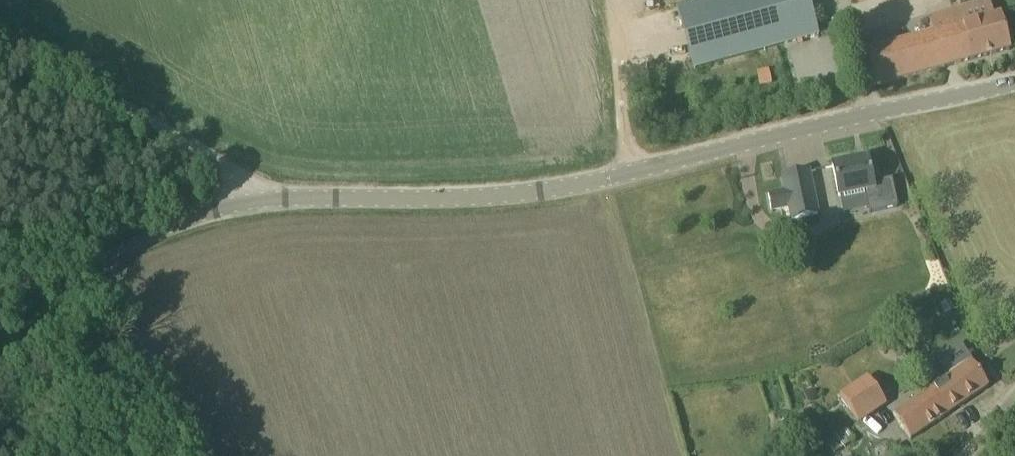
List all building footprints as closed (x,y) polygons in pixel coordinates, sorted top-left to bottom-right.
[(676,8),(693,69),(818,35),(809,0),(704,0),(676,8)] [(864,52),(874,87),(1011,49),(1000,12),(993,14),(989,0),(984,0),(928,16),(933,35),(864,52)] [(756,72),(760,87),(771,84),(767,69),(756,72)] [(839,197),(860,192),(865,191),(869,212),(897,206),(892,178),(872,182),(868,159),(852,162),(848,159),(843,159),(839,161),(836,165),(832,166),(839,197)] [(817,216),(809,172),(809,171),(783,176),(786,191),(768,195),(771,210),(789,207),(792,221),(817,216)] [(935,386),(930,390),(947,414),(988,386),(971,361),(947,378),(935,361),(924,369),(935,386)] [(866,376),(839,395),(859,423),(886,405),(866,376)] [(910,440),(947,414),(930,390),(893,415),(910,440)]
